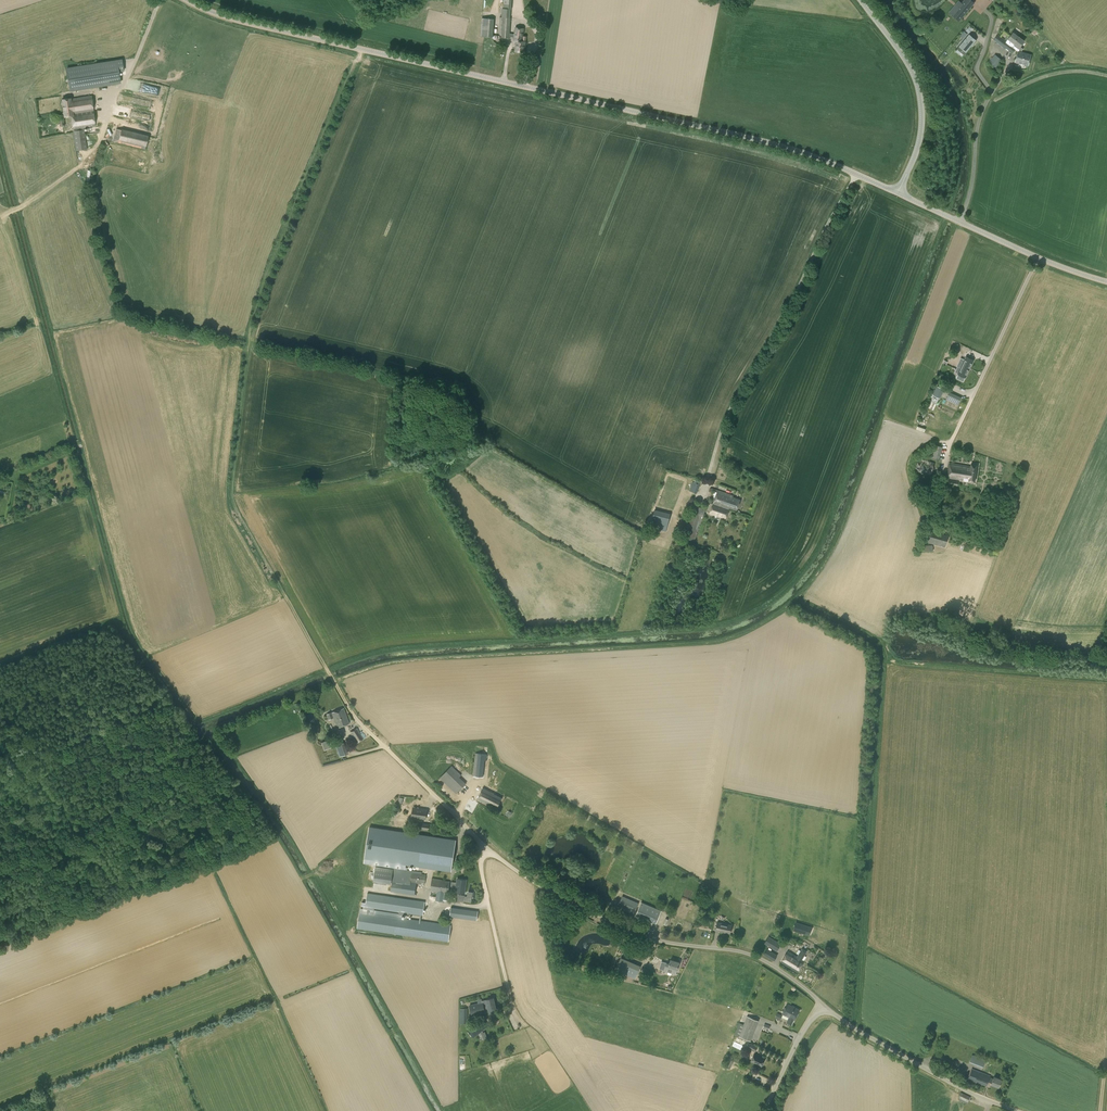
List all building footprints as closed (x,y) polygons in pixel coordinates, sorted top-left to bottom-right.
[(501,38),(509,38),(509,37),(510,33),(511,18),(510,18),(511,10),(511,9),(512,0),(504,0),(503,6),(503,9),(502,18),(501,38)] [(956,10),(952,15),(959,21),(974,3),(971,0),(965,0),(960,7),(958,5),(955,9),(956,10)] [(481,22),(480,36),(488,37),(489,37),(493,37),(494,19),(491,18),(482,18),(481,22)] [(524,52),(526,37),(523,37),(524,29),(515,27),(513,41),(516,41),(515,50),(524,52)] [(1024,41),(1013,33),(1007,41),(998,34),(994,40),(1012,54),(1015,49),(1018,51),(1019,51),(1019,49),(1021,51),(1023,49),(1020,47),(1024,41)] [(976,40),(969,34),(958,46),(966,53),(976,40)] [(1019,51),(1018,51),(1015,62),(1029,66),(1032,55),(1019,51)] [(1003,58),(996,53),(990,61),(997,66),(1003,58)] [(121,83),(119,72),(124,71),(122,59),(66,68),(70,91),(121,83)] [(62,100),(63,108),(93,105),(92,97),(72,99),(71,99),(62,100)] [(95,127),(93,105),(63,108),(64,117),(71,116),(73,128),(73,129),(74,131),(73,131),(76,150),(87,149),(85,129),(83,129),(83,128),(95,127)] [(148,136),(116,129),(113,141),(145,149),(148,136)] [(966,357),(961,368),(958,367),(955,372),(958,373),(958,374),(965,378),(974,360),(966,357)] [(943,390),(937,387),(933,395),(939,398),(943,390)] [(961,398),(949,392),(946,399),(958,405),(961,398)] [(941,459),(943,446),(936,445),(934,458),(941,459)] [(916,457),(913,470),(931,475),(934,463),(916,457)] [(949,463),(947,478),(974,482),(977,465),(971,464),(971,466),(949,463)] [(694,482),(692,482),(689,491),(696,493),(699,484),(700,481),(695,479),(694,482)] [(718,490),(714,503),(729,508),(736,510),(739,500),(733,497),(734,496),(718,490)] [(726,518),(729,508),(714,503),(710,513),(726,518)] [(671,514),(655,510),(651,523),(667,527),(671,514)] [(925,530),(922,541),(945,547),(948,535),(943,534),(925,530)] [(349,723),(344,708),(331,712),(326,714),(328,719),(333,718),(337,728),(349,723)] [(350,732),(357,743),(364,738),(357,728),(350,732)] [(324,749),(330,747),(328,740),(321,743),(324,749)] [(335,746),(339,757),(347,754),(343,743),(335,746)] [(482,776),(484,761),(486,761),(487,754),(476,753),(473,775),(482,776)] [(466,783),(459,777),(461,775),(452,766),(441,777),(456,793),(466,783)] [(489,805),(490,804),(496,807),(501,798),(494,794),(495,794),(483,788),(478,799),(489,805)] [(411,817),(425,819),(427,810),(413,808),(411,817)] [(369,827),(364,863),(405,869),(406,864),(451,871),(456,840),(369,827)] [(412,871),(399,869),(376,866),(374,879),(392,881),(390,891),(396,892),(414,895),(416,884),(424,885),(426,875),(422,874),(422,873),(412,871)] [(450,881),(432,878),(430,891),(437,892),(436,901),(443,902),(443,900),(447,901),(450,881)] [(466,880),(457,878),(457,883),(451,882),(451,885),(456,886),(455,892),(464,893),(466,880)] [(423,915),(425,902),(368,894),(366,907),(423,915)] [(638,903),(622,896),(617,907),(634,914),(638,903)] [(661,911),(641,902),(636,915),(656,924),(661,911)] [(477,920),(478,911),(473,910),(451,907),(450,911),(450,916),(452,917),(477,920)] [(451,925),(360,912),(357,928),(448,942),(451,925)] [(717,922),(716,930),(730,933),(732,925),(717,922)] [(796,922),(793,930),(809,936),(812,927),(796,922)] [(777,951),(781,944),(769,936),(764,943),(777,951)] [(797,972),(803,961),(802,961),(807,951),(802,948),(796,957),(788,952),(782,962),(797,972)] [(767,949),(764,955),(774,961),(777,955),(767,949)] [(635,979),(640,967),(620,958),(615,970),(622,973),(635,979)] [(679,962),(671,960),(670,963),(666,962),(666,963),(662,961),(659,969),(675,974),(679,962)] [(493,999),(487,1000),(488,1005),(483,1006),(483,1002),(469,1005),(472,1015),(484,1012),(485,1013),(496,1011),(493,999)] [(787,1004),(782,1014),(789,1017),(786,1022),(791,1025),(794,1019),(794,1020),(799,1010),(787,1004)] [(758,1021),(747,1016),(739,1036),(751,1041),(758,1021)] [(473,1024),(468,1029),(472,1034),(474,1037),(480,1032),(479,1031),(487,1025),(482,1020),(475,1026),(473,1024)] [(748,1042),(745,1047),(755,1052),(758,1047),(748,1042)] [(751,1061),(761,1066),(765,1059),(754,1054),(751,1061)] [(980,1065),(982,1059),(972,1055),(970,1061),(980,1065)] [(734,1061),(729,1059),(725,1067),(730,1069),(734,1061)] [(986,1086),(988,1081),(992,1083),(991,1084),(998,1087),(1001,1080),(994,1077),(993,1079),(990,1077),(990,1076),(972,1068),(968,1079),(986,1086)] [(970,1097),(961,1092),(959,1098),(960,1098),(959,1101),(966,1105),(970,1097)]
